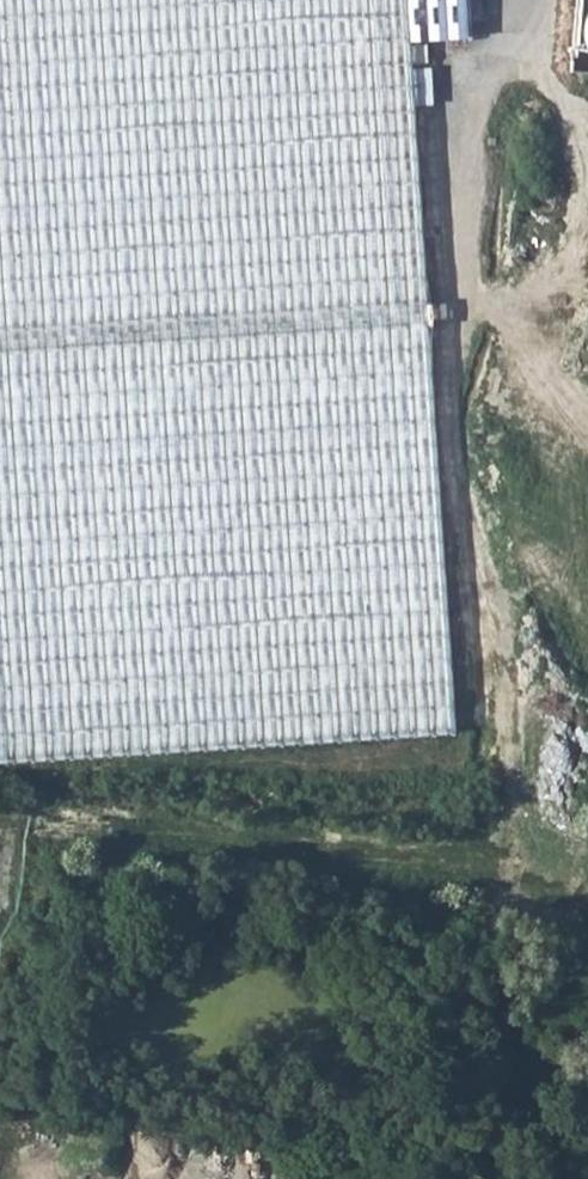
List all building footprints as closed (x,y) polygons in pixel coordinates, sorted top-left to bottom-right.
[(456,739),(414,47),(469,44),(466,0),(0,0),(0,768),(456,739)]
